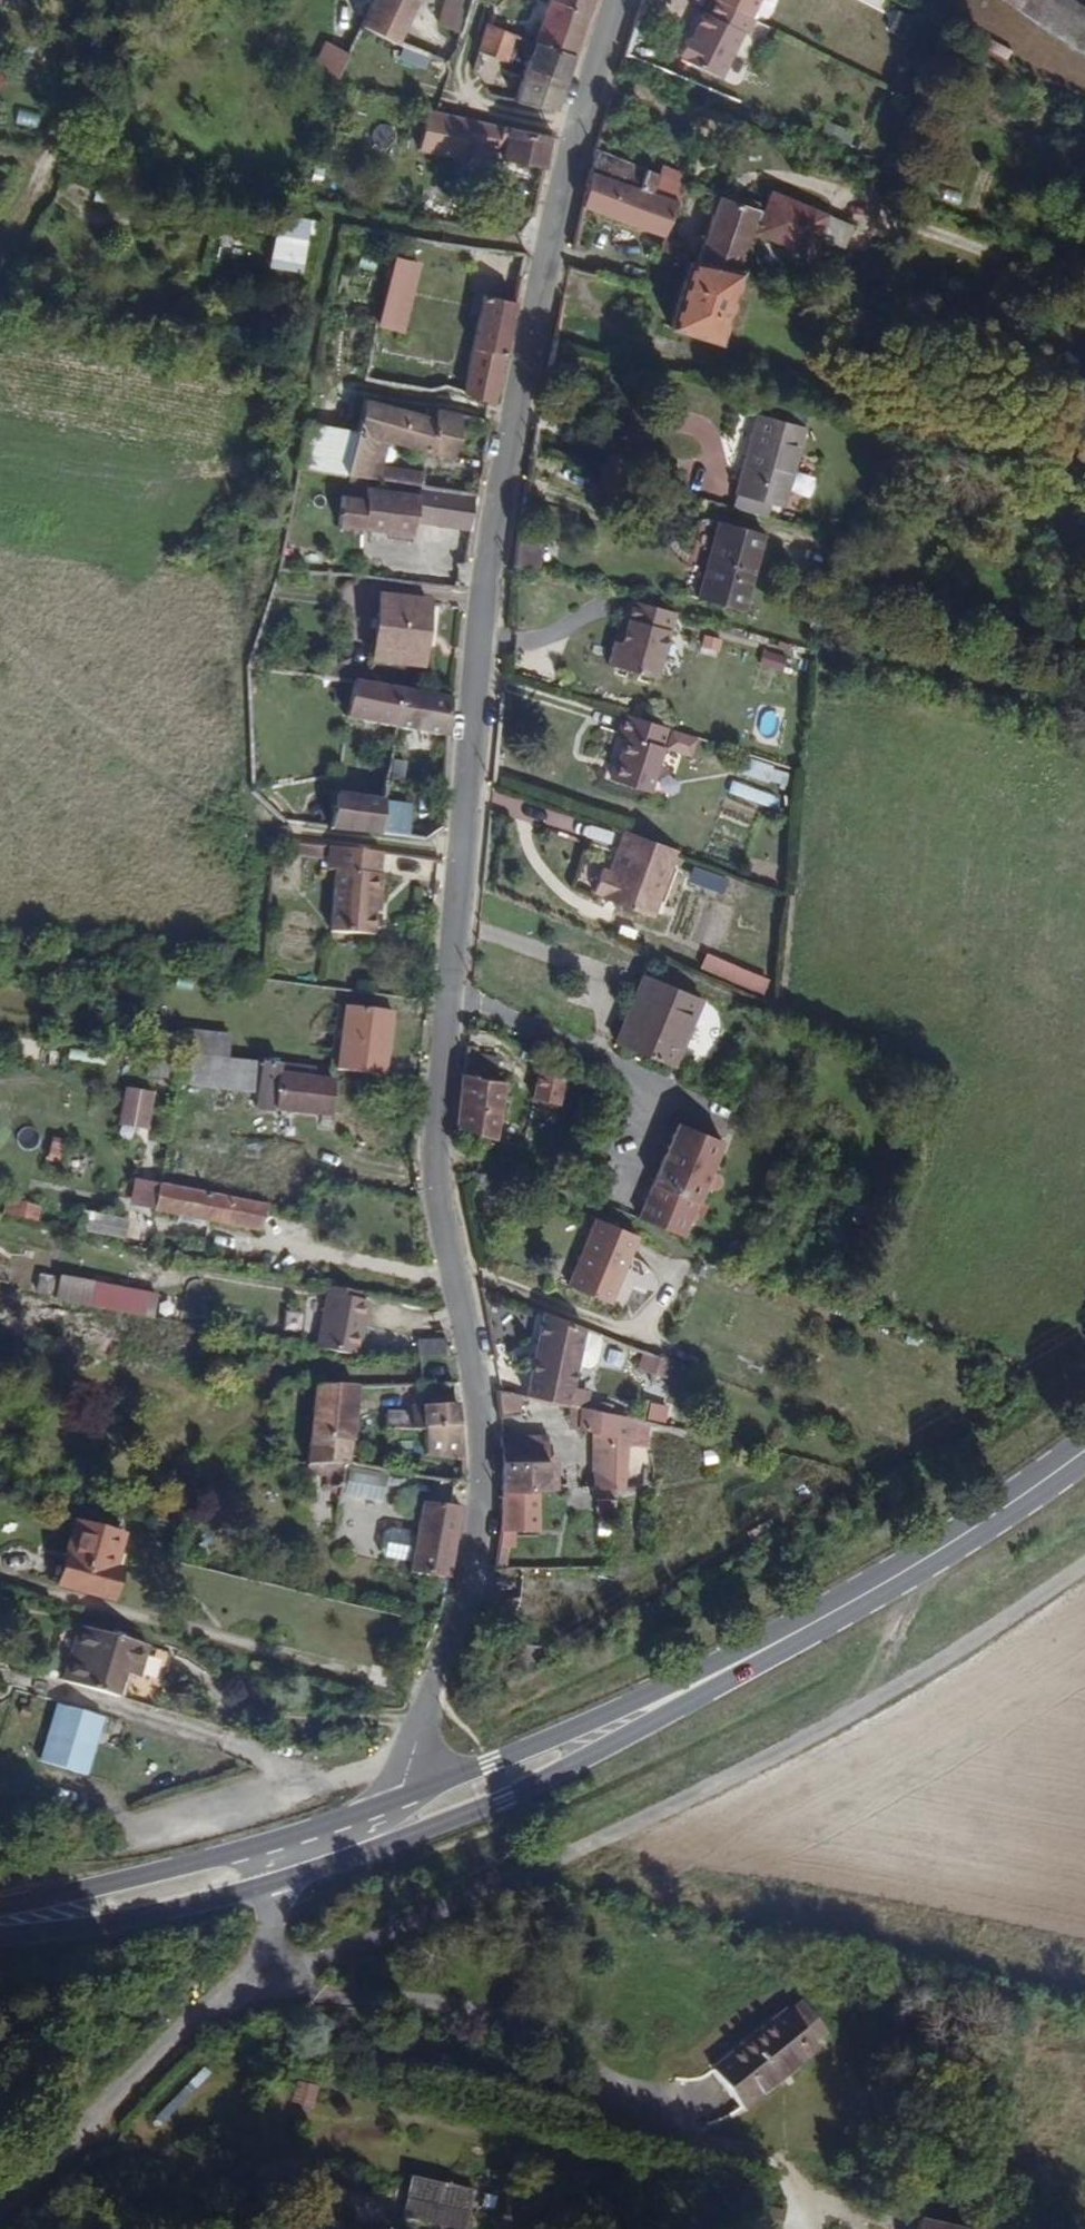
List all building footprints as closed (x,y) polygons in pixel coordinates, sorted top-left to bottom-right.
[(413,0),(368,0),(354,28),(393,43),(413,0)] [(437,21),(462,27),(468,0),(442,0),(437,21)] [(493,12),(494,6),(490,0),(485,4),(484,7),(484,10),(487,13),(493,12)] [(510,17),(529,0),(496,0),(510,17)] [(588,0),(545,0),(533,36),(572,49),(588,0)] [(742,28),(747,31),(753,14),(750,13),(720,0),(714,0),(708,13),(702,11),(690,39),(686,37),(679,54),(683,56),(682,58),(722,75),(742,28)] [(755,0),(720,0),(750,13),(755,0)] [(915,7),(901,0),(893,0),(879,26),(899,37),(915,7)] [(1041,0),(1010,0),(1032,14),(1041,0)] [(1079,0),(1041,0),(1032,14),(1084,47),(1084,4),(1079,0)] [(503,58),(512,30),(485,20),(479,39),(478,51),(503,58)] [(553,108),(572,49),(533,36),(513,99),(553,108)] [(313,69),(334,80),(350,49),(328,38),(313,69)] [(549,135),(504,124),(424,107),(416,148),(450,155),(453,142),(494,150),(494,155),(534,165),(533,171),(540,173),(549,135)] [(668,238),(687,183),(595,147),(581,204),(626,223),(645,230),(668,238)] [(807,263),(807,260),(813,244),(822,219),(766,198),(763,205),(745,199),(741,203),(687,183),(668,238),(705,250),(699,265),(734,277),(747,242),(807,263)] [(289,263),(293,213),(271,209),(269,230),(266,230),(263,261),(289,263)] [(504,230),(505,221),(488,218),(487,227),(504,230)] [(841,254),(850,229),(822,219),(813,244),(832,251),(841,254)] [(827,267),(832,251),(813,244),(807,260),(827,267)] [(713,349),(738,279),(734,277),(699,265),(690,262),(666,333),(713,349)] [(398,328),(411,283),(389,277),(376,322),(398,328)] [(493,399),(504,350),(515,298),(485,293),(465,393),(493,399)] [(447,455),(457,412),(433,409),(432,415),(361,396),(356,429),(346,477),(375,481),(377,471),(369,469),(376,432),(447,455)] [(771,502),(795,422),(756,410),(732,491),(771,502)] [(346,477),(356,429),(304,420),(299,441),(295,466),(346,477)] [(424,486),(426,473),(381,467),(379,481),(414,485),(424,486)] [(477,493),(479,474),(443,469),(440,488),(477,493)] [(471,527),(477,493),(440,488),(424,486),(414,485),(413,492),(366,485),(364,493),(340,489),(335,521),(413,532),(416,519),(471,527)] [(743,610),(762,531),(717,520),(696,599),(743,610)] [(539,570),(543,535),(521,531),(516,564),(539,570)] [(423,663),(426,600),(377,597),(374,661),(423,663)] [(682,682),(693,642),(699,637),(705,615),(652,600),(631,667),(682,682)] [(398,729),(406,692),(354,683),(347,721),(398,729)] [(449,737),(453,699),(406,692),(398,729),(449,737)] [(670,743),(676,722),(628,705),(621,726),(629,733),(614,771),(654,786),(670,743)] [(253,726),(253,714),(244,714),(244,726),(253,726)] [(695,752),(703,730),(676,722),(670,743),(695,752)] [(378,835),(383,802),(332,795),(326,829),(378,835)] [(410,838),(415,808),(383,802),(378,835),(410,838)] [(643,902),(671,834),(615,812),(599,851),(591,851),(581,873),(643,902)] [(374,892),(375,876),(372,876),(374,852),(323,842),(321,868),(328,869),(324,928),(363,931),(367,891),(374,892)] [(664,1062),(692,994),(636,970),(606,1035),(664,1062)] [(380,1073),(388,1007),(340,1000),(332,1066),(380,1073)] [(225,1054),(226,1033),(178,1027),(177,1048),(225,1054)] [(500,1139),(508,1082),(493,1080),(496,1054),(463,1050),(456,1127),(457,1130),(500,1139)] [(198,1070),(200,1057),(179,1055),(177,1066),(198,1070)] [(559,1106),(566,1059),(544,1056),(538,1101),(559,1106)] [(238,1076),(240,1062),(211,1059),(200,1057),(198,1070),(198,1075),(237,1080),(238,1076)] [(256,1078),(259,1064),(240,1062),(238,1076),(256,1078)] [(329,1120),(332,1084),(313,1081),(315,1071),(259,1064),(256,1078),(252,1105),(329,1120)] [(682,1242),(724,1146),(679,1127),(637,1223),(682,1242)] [(259,1234),(264,1207),(200,1194),(159,1185),(154,1213),(259,1234)] [(602,1297),(633,1232),(593,1212),(561,1277),(602,1297)] [(118,1241),(121,1222),(80,1214),(76,1233),(118,1241)] [(355,1290),(355,1282),(324,1276),(324,1285),(355,1290)] [(356,1348),(364,1292),(355,1290),(324,1285),(313,1340),(350,1347),(356,1348)] [(569,1408),(577,1368),(587,1329),(545,1311),(525,1400),(569,1408)] [(599,1364),(603,1342),(603,1335),(587,1329),(577,1368),(591,1371),(599,1364)] [(659,1374),(663,1361),(646,1354),(642,1370),(659,1374)] [(344,1473),(354,1387),(310,1388),(300,1467),(344,1473)] [(510,1424),(508,1396),(495,1394),(498,1424),(510,1424)] [(462,1463),(455,1417),(453,1403),(409,1408),(410,1417),(384,1419),(385,1434),(421,1432),(425,1470),(461,1468),(462,1463)] [(617,1493),(620,1436),(620,1418),(588,1412),(590,1432),(597,1437),(594,1493),(617,1493)] [(547,1490),(550,1457),(545,1450),(544,1437),(499,1436),(503,1469),(500,1494),(536,1493),(536,1490),(547,1490)] [(535,1529),(536,1493),(500,1494),(499,1527),(535,1529)] [(447,1571),(457,1510),(419,1504),(408,1571),(446,1576),(447,1571)] [(106,1566),(114,1535),(69,1521),(50,1581),(105,1596),(114,1568),(106,1566)] [(126,1674),(135,1642),(67,1620),(48,1676),(106,1695),(111,1671),(126,1674)] [(88,1718),(39,1703),(36,1711),(86,1728),(88,1718)] [(73,1774),(86,1728),(36,1711),(23,1760),(73,1774)] [(733,2107),(805,2043),(800,2040),(813,2026),(786,1998),(774,2011),(771,2007),(699,2073),(733,2107)] [(914,2207),(911,2228),(1040,2228),(914,2207)] [(795,2223),(763,2213),(760,2226),(777,2228),(794,2228),(795,2223)]
